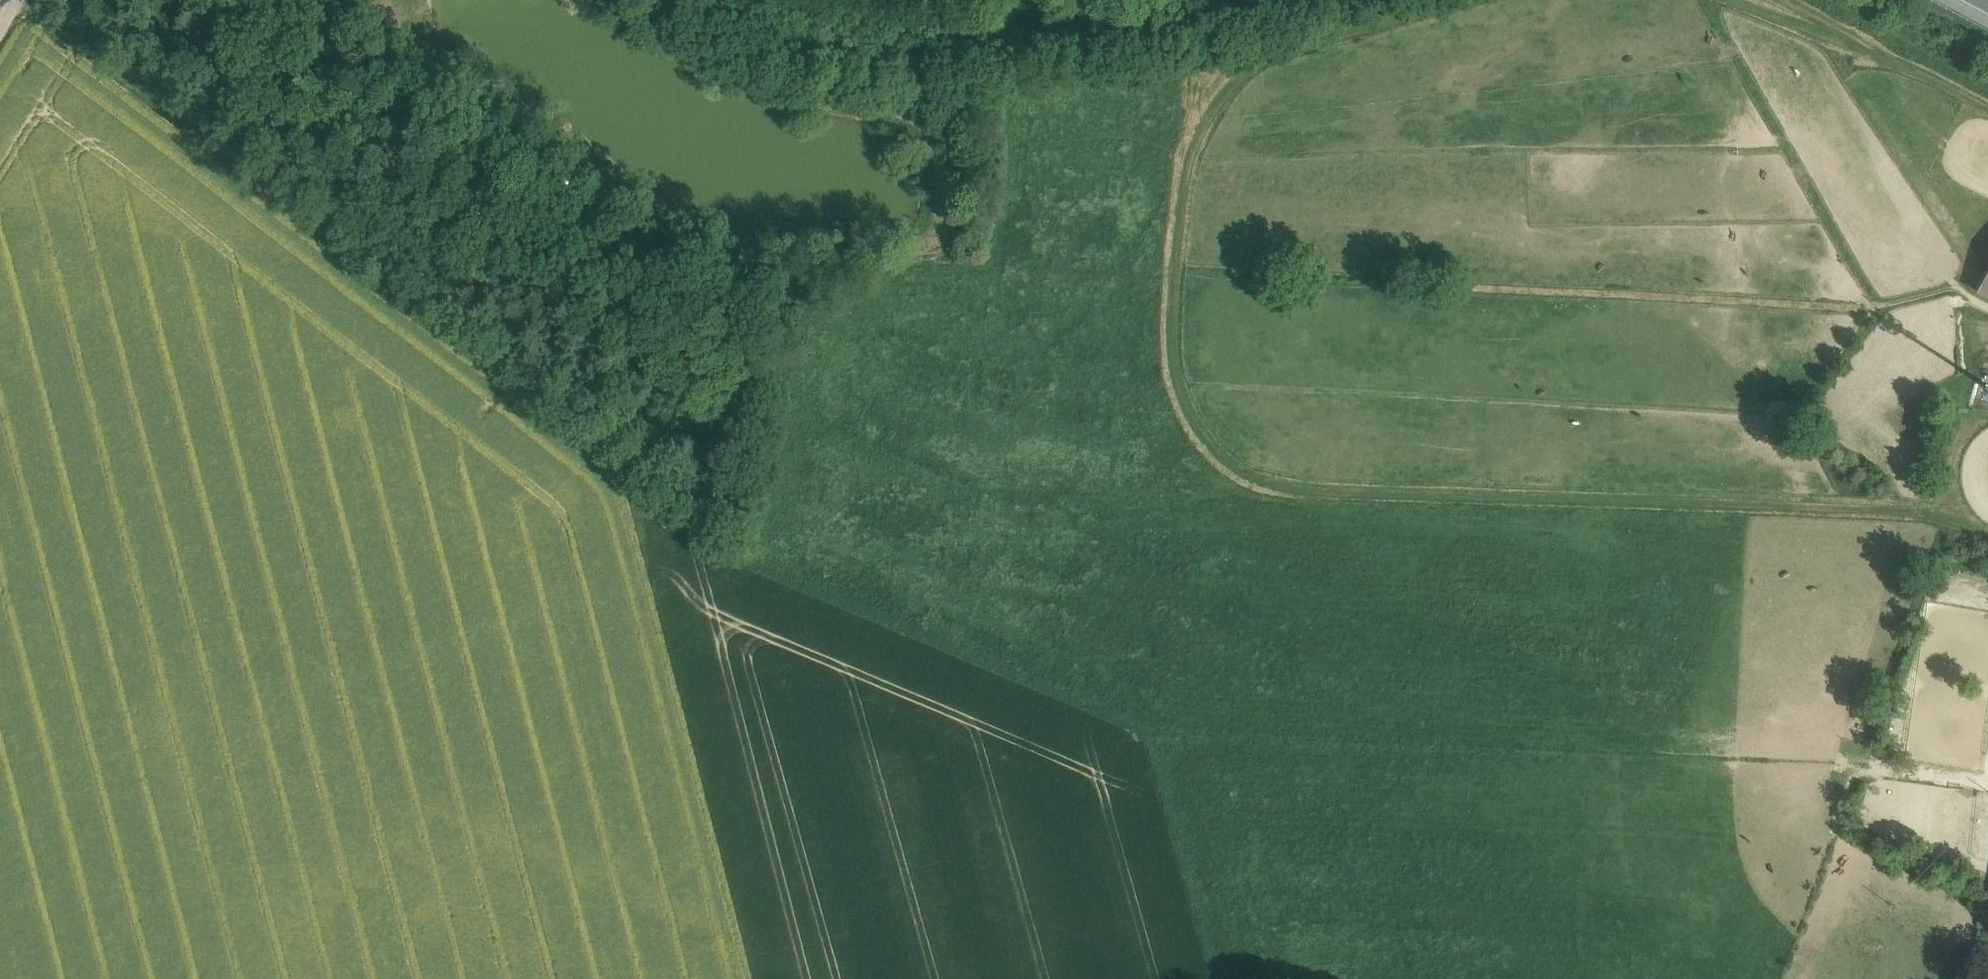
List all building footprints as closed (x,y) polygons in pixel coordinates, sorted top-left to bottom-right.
[(1977,291),(1987,297),(1987,272),(1977,291)]
